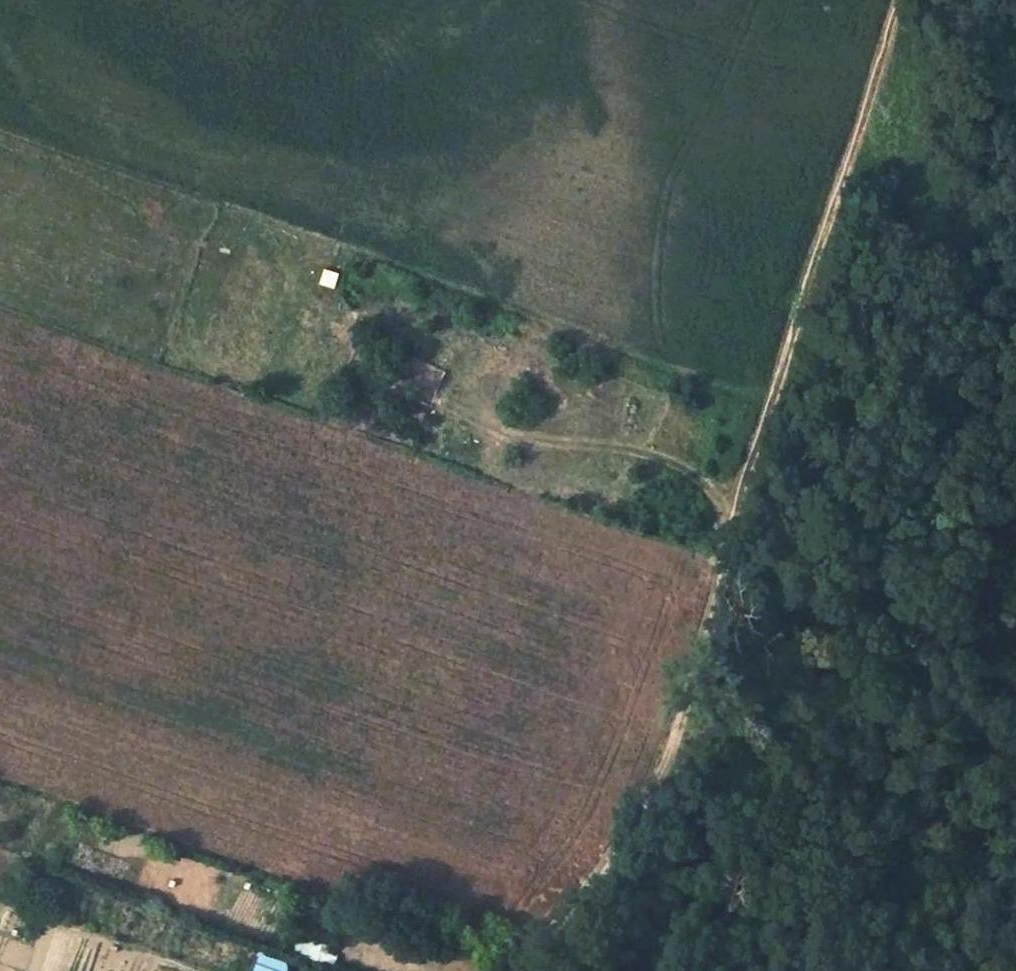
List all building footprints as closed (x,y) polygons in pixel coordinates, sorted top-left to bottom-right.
[(390,392),(401,396),(405,386),(393,382),(390,392)] [(971,408),(962,404),(958,410),(967,415),(971,408)] [(286,963),(256,952),(249,970),(283,970),(286,963)]
